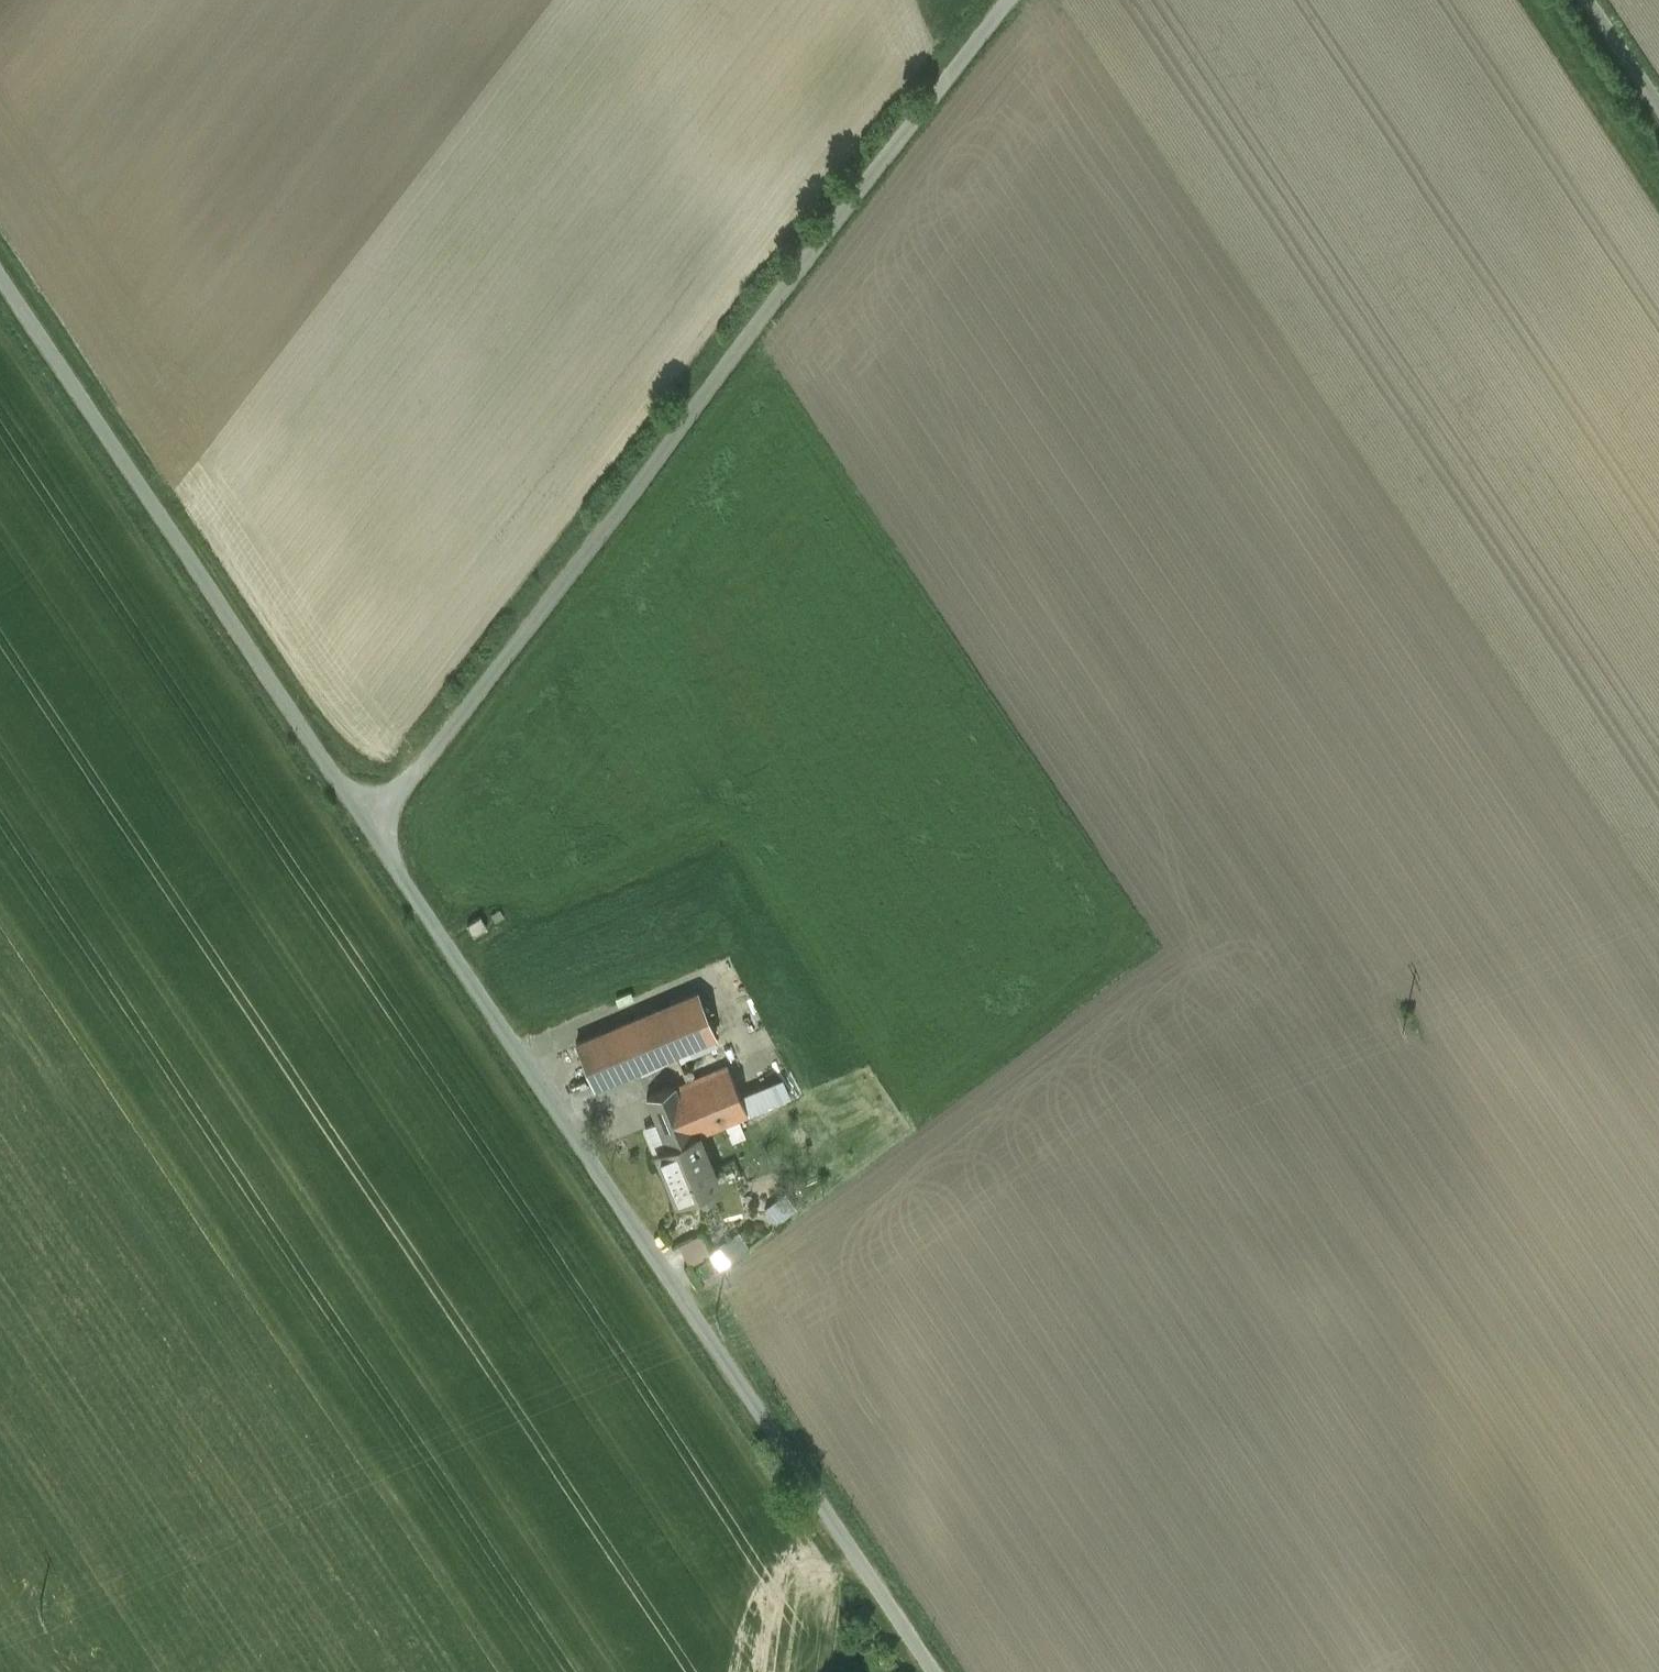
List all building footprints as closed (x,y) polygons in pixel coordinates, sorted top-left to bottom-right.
[(698,992),(576,1042),(594,1085),(716,1034),(698,992)] [(727,1065),(687,1082),(686,1082),(675,1086),(695,1136),(697,1135),(773,1104),(765,1085),(740,1095),(727,1065)] [(674,1085),(646,1096),(667,1146),(668,1147),(695,1136),(675,1086),(674,1085)] [(695,1136),(668,1147),(667,1146),(657,1150),(678,1201),(717,1185),(697,1135),(695,1136)] [(706,1232),(682,1243),(692,1263),(715,1252),(706,1232)]
